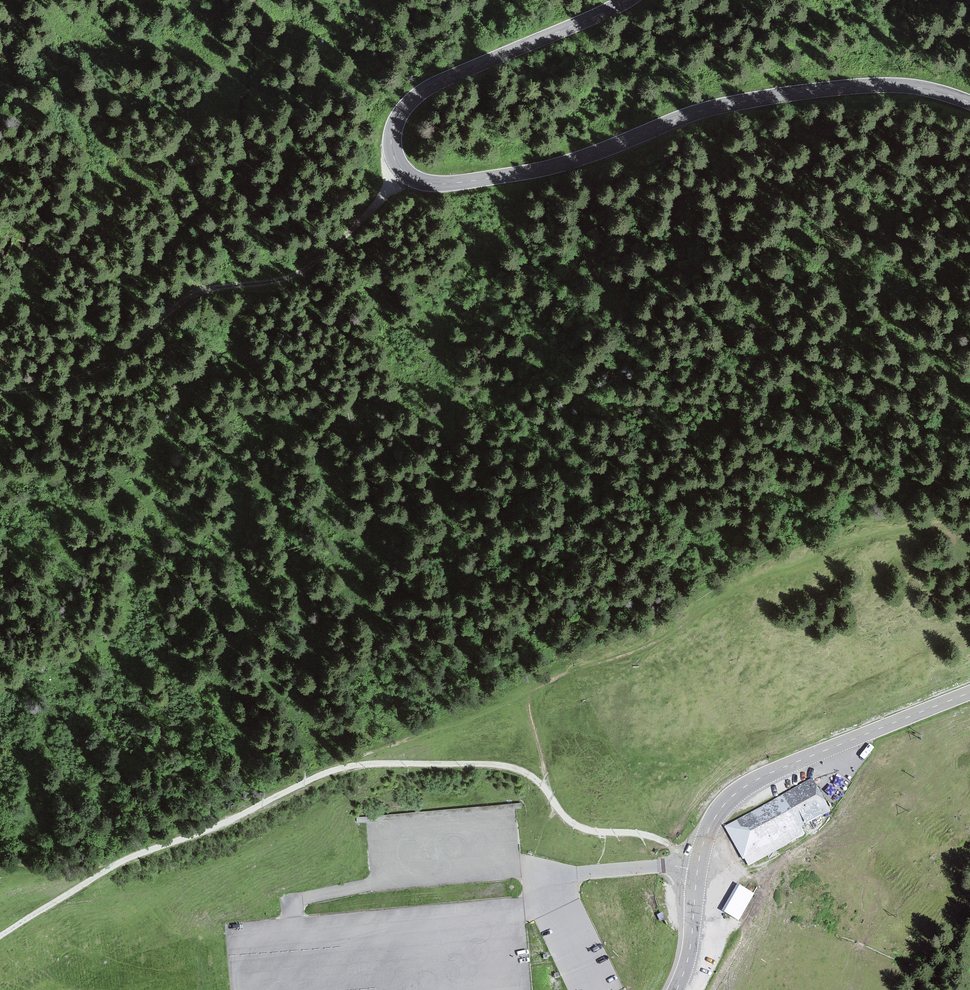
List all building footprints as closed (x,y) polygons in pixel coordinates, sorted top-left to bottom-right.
[(726,827),(744,859),(831,811),(813,778),(726,827)] [(741,916),(755,888),(738,879),(724,907),(741,916)] [(760,900),(753,896),(744,914),(751,918),(760,900)] [(665,916),(659,918),(662,925),(668,922),(665,916)]
